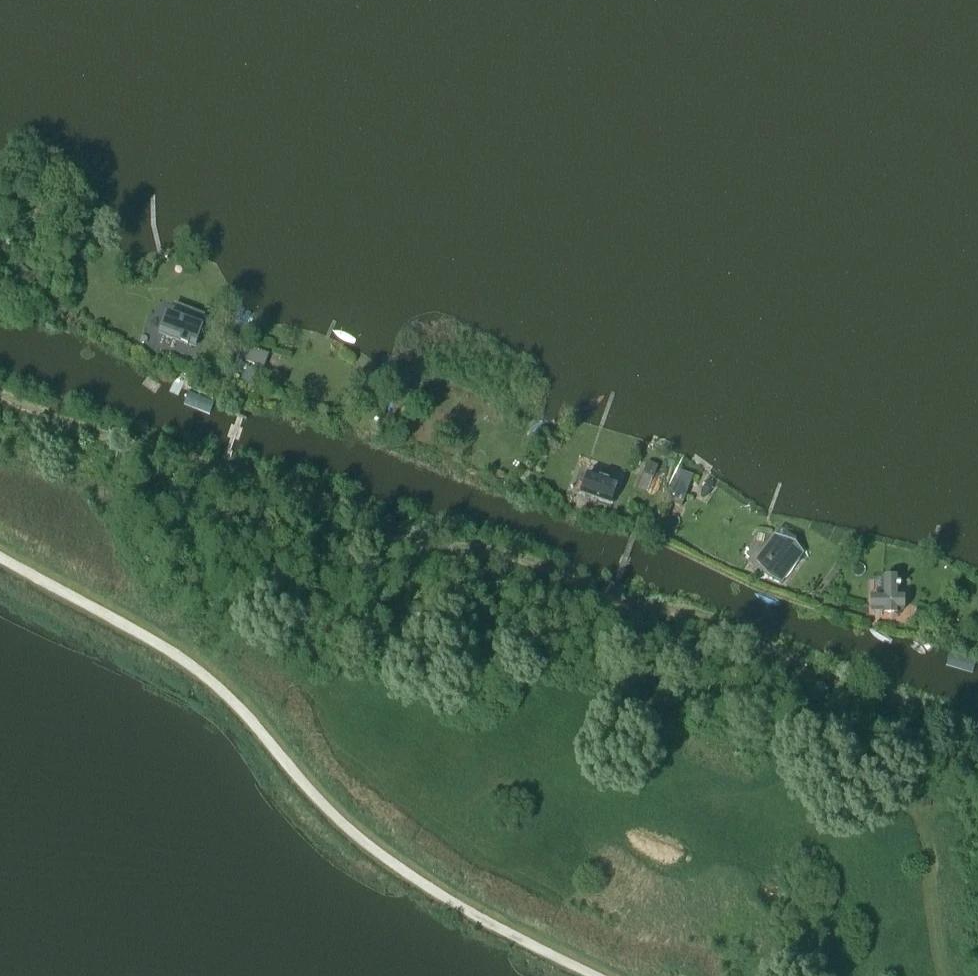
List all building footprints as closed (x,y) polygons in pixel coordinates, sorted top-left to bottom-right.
[(171,314),(162,336),(196,349),(205,328),(201,326),(205,316),(191,311),(189,315),(182,318),(171,314)] [(248,347),(243,360),(263,368),(268,354),(248,347)] [(249,368),(243,381),(252,384),(257,371),(249,368)] [(648,463),(643,474),(654,478),(658,467),(648,463)] [(670,496),(668,501),(681,506),(683,501),(692,476),(679,471),(669,496),(670,496)] [(588,472),(581,494),(612,505),(619,483),(588,472)] [(774,537),(756,561),(770,578),(783,583),(803,556),(794,543),(789,549),(774,537)] [(881,594),(872,594),(872,611),(881,611),(881,612),(898,612),(898,611),(902,611),(902,598),(898,598),(898,588),(899,588),(899,584),(898,584),(898,580),(881,580),(881,594)]
